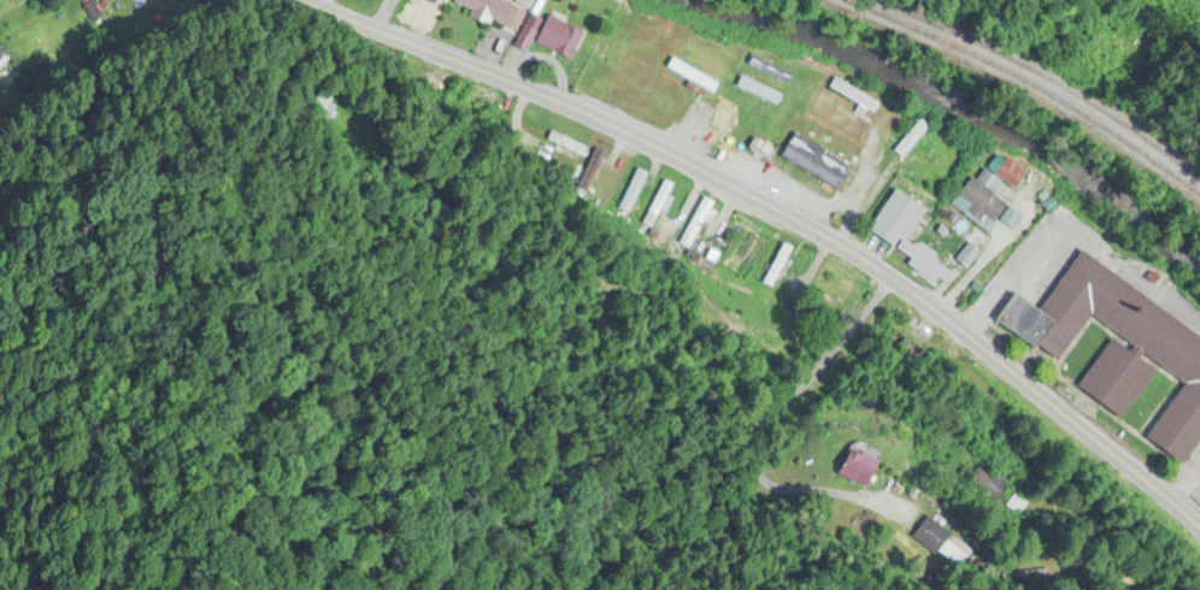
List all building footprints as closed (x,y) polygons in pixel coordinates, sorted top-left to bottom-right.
[(471,10),(453,0),(504,0),(525,11),(517,29),(492,16),(487,25),(467,16),(471,10)] [(551,10),(584,26),(570,57),(535,40),(551,10)] [(795,70),(788,82),(742,58),(749,46),(795,70)] [(719,78),(712,90),(666,66),(673,54),(719,78)] [(786,95),(778,108),(733,84),(740,71),(786,95)] [(883,101),(877,114),(831,90),(837,77),(883,101)] [(711,124),(729,134),(742,110),(723,100),(711,124)] [(888,139),(907,152),(924,130),(905,116),(888,139)] [(586,150),(553,131),(548,139),(581,158),(586,150)] [(852,167),(795,132),(780,157),(837,192),(852,167)] [(606,154),(596,149),(576,187),(586,192),(606,154)] [(970,179),(951,206),(987,232),(1028,175),(997,153),(976,183),(970,179)] [(621,168),(613,164),(592,206),(600,209),(621,168)] [(628,218),(613,211),(636,165),(649,172),(628,218)] [(651,229),(640,223),(663,178),(675,184),(651,229)] [(694,247),(678,238),(701,194),(717,201),(694,247)] [(770,291),(754,284),(777,238),(793,247),(770,291)] [(1060,365),(1095,317),(1131,343),(1125,353),(1111,342),(1077,389),(1119,419),(1153,371),(1145,364),(1148,359),(1184,385),(1181,390),(1146,439),(1184,467),(1199,446),(1199,343),(1083,259),(1042,317),(1018,300),(1001,323),(1060,365)] [(881,342),(909,370),(923,356),(895,328),(881,342)] [(854,446),(882,459),(867,488),(840,474),(854,446)] [(995,505),(1008,487),(979,465),(966,483),(995,505)] [(928,513),(953,531),(935,555),(910,537),(928,513)]
